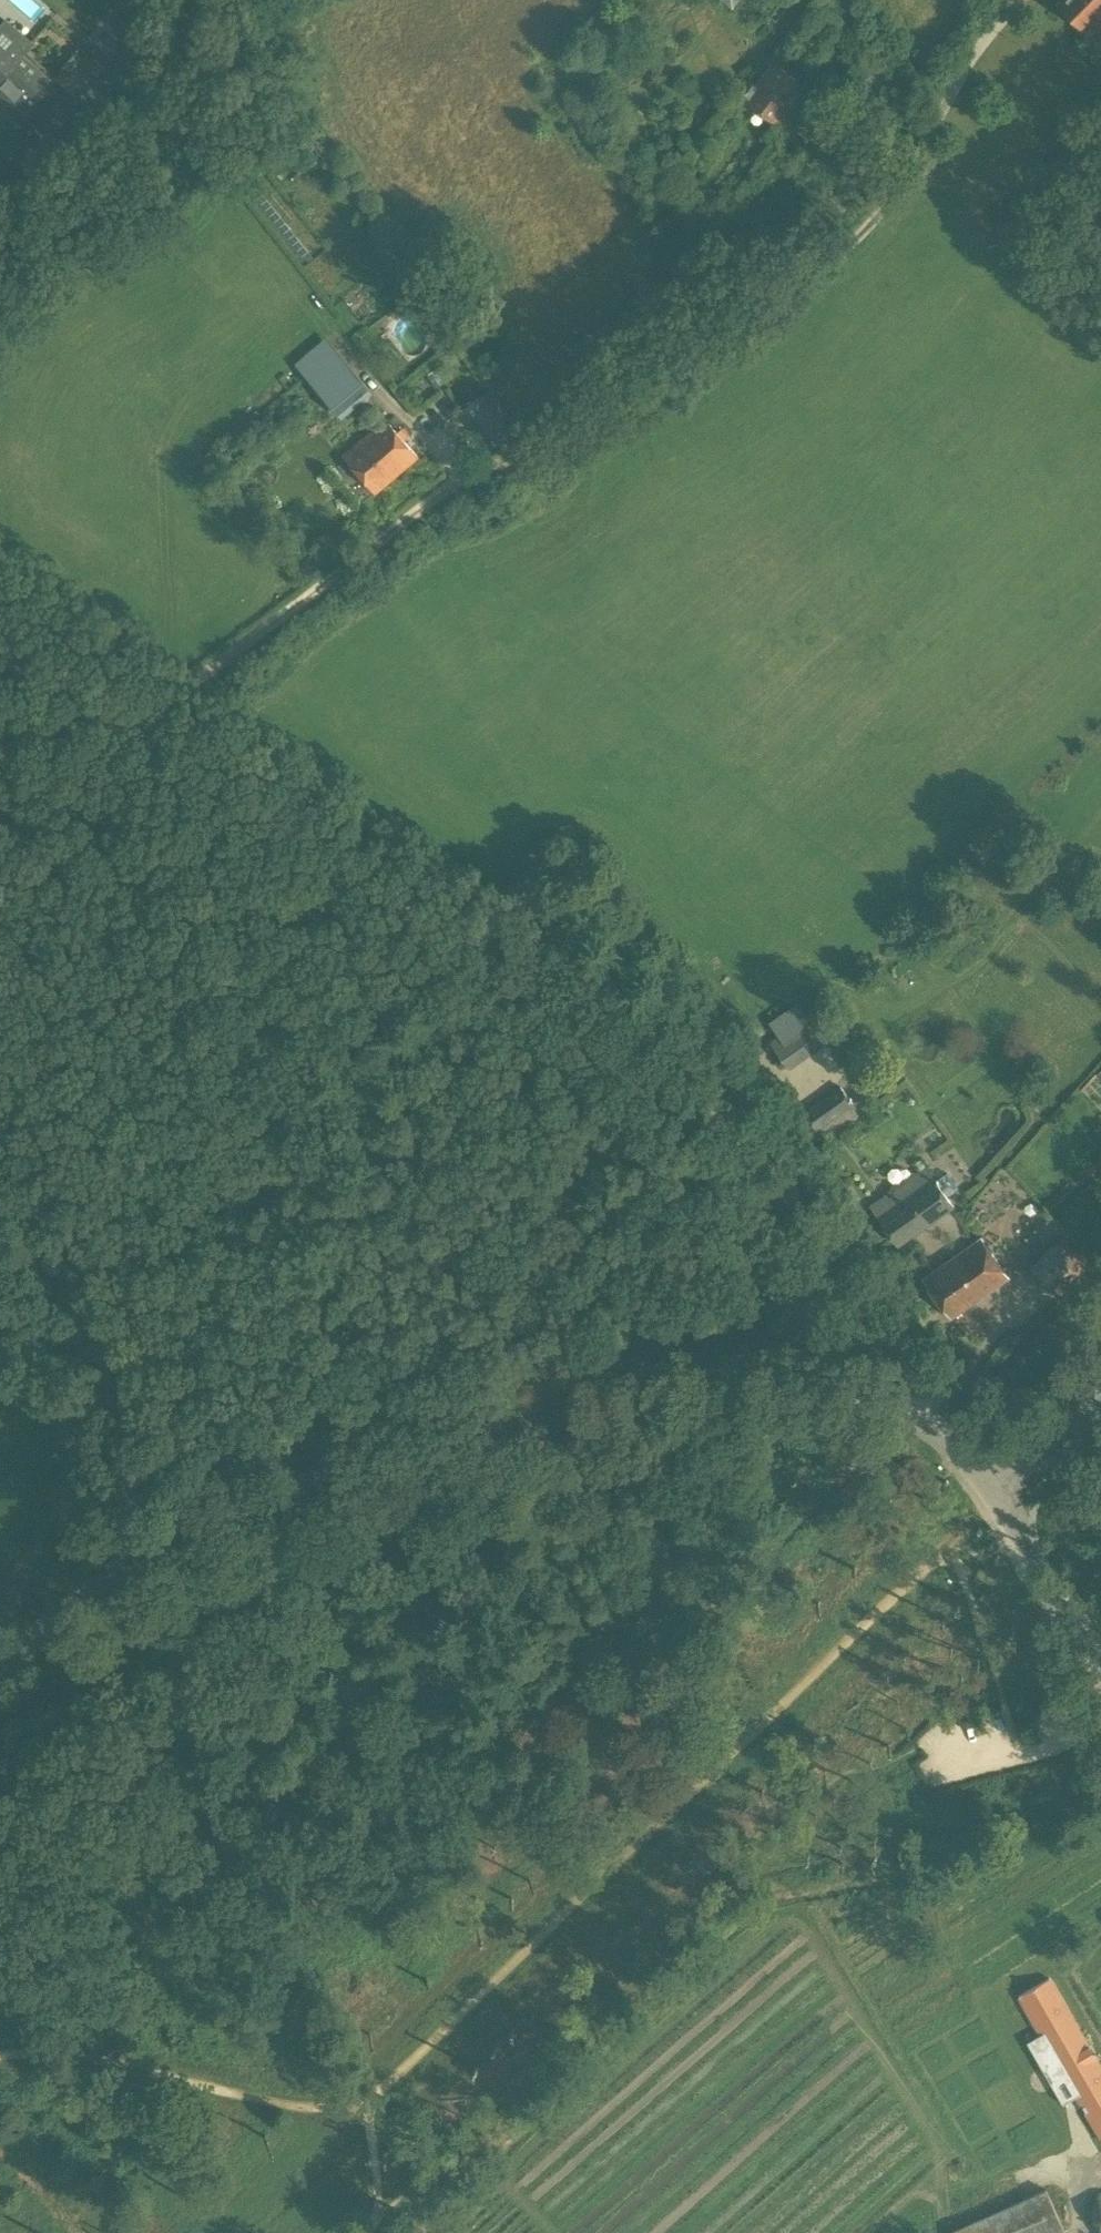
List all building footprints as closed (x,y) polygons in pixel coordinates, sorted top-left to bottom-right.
[(1058,4),(1086,30),(1091,25),(1100,35),(1100,0),(1062,0),(1058,4)] [(52,83),(21,55),(30,45),(5,22),(0,28),(0,94),(24,115),(52,83)] [(776,125),(804,87),(772,63),(745,102),(776,125)] [(335,412),(364,387),(330,348),(301,374),(335,412)] [(493,451),(520,432),(491,390),(463,409),(493,451)] [(374,493),(417,457),(386,420),(342,456),(374,493)] [(788,1026),(769,1040),(788,1067),(826,1040),(799,1003),(781,1016),(788,1026)] [(816,1128),(852,1103),(839,1085),(803,1110),(816,1128)] [(959,1188),(947,1171),(935,1180),(930,1172),(875,1211),(898,1244),(953,1205),(947,1197),(959,1188)] [(860,1222),(870,1215),(848,1186),(839,1193),(860,1222)] [(950,1317),(1008,1275),(980,1236),(922,1278),(950,1317)] [(1079,1255),(1061,1237),(1051,1247),(1051,1246),(1032,1265),(1051,1283),(1079,1255)] [(1074,2020),(1049,1976),(1018,1995),(1000,2005),(1085,2152),(1100,2142),(1100,2068),(1095,2058),(1096,2057),(1089,2044),(1088,2045),(1074,2020)] [(1062,2228),(1044,2187),(951,2228),(954,2232),(1050,2232),(1062,2228)] [(1098,2194),(1093,2209),(1093,2223),(1097,2232),(1100,2232),(1100,2194),(1098,2194)]
